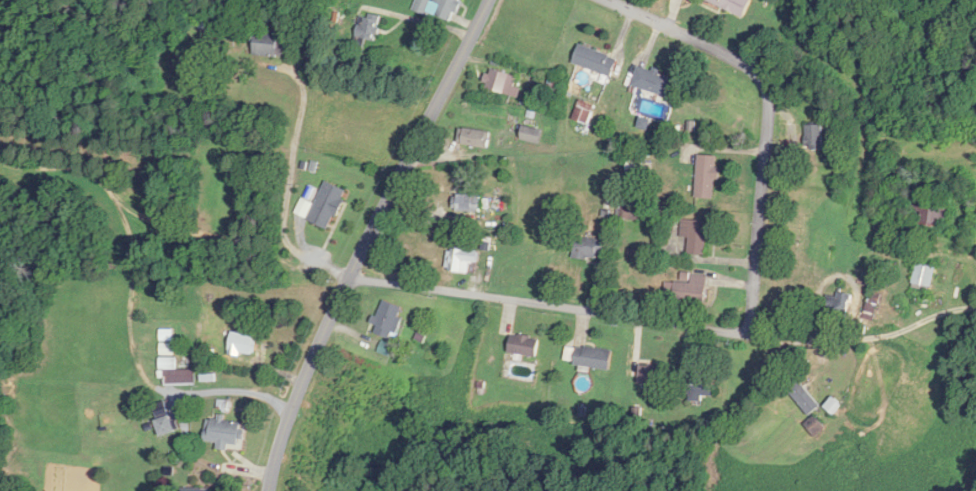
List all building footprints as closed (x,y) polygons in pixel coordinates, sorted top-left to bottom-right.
[(432,0),(417,0),(414,8),(454,23),(462,0),(436,0),(436,1),(432,0)] [(752,0),(706,0),(744,17),(752,0)] [(364,47),(367,38),(376,41),(384,19),(366,12),(354,43),(364,47)] [(286,36),(257,29),(251,52),(280,59),(286,36)] [(617,56),(578,46),(572,65),(612,76),(617,56)] [(676,77),(637,66),(631,86),(670,98),(676,77)] [(484,88),(518,97),(521,89),(515,87),(518,77),(490,69),(484,88)] [(806,149),(823,149),(823,125),(806,125),(806,149)] [(540,142),(543,130),(523,126),(520,139),(540,142)] [(460,145),(490,146),(491,130),(460,129),(460,145)] [(717,198),(717,155),(696,155),(696,198),(717,198)] [(350,190),(327,180),(309,220),(332,230),(350,190)] [(947,203),(931,203),(932,194),(914,194),(913,223),(946,224),(947,203)] [(482,195),(455,195),(455,213),(482,213),(482,195)] [(706,256),(707,221),(681,220),(681,238),(689,238),(688,255),(706,256)] [(605,241),(576,237),(572,257),(601,262),(605,241)] [(471,274),(472,262),(482,263),(483,252),(450,249),(448,271),(471,274)] [(935,267),(916,263),(911,286),(930,291),(935,267)] [(705,303),(707,276),(682,273),(681,283),(673,282),(672,300),(705,303)] [(827,293),(824,320),(847,322),(850,296),(827,293)] [(375,334),(399,341),(405,319),(402,318),(405,307),(384,300),(375,334)] [(161,330),(163,385),(196,384),(196,369),(177,369),(175,329),(161,330)] [(240,364),(241,353),(257,354),(259,335),(233,332),(231,351),(222,350),(221,362),(240,364)] [(539,339),(510,334),(507,352),(536,357),(539,339)] [(573,364),(608,371),(612,351),(577,344),(573,364)] [(638,384),(644,385),(642,407),(662,410),(666,367),(640,364),(638,384)] [(713,401),(713,372),(687,372),(687,401),(713,401)] [(808,415),(820,407),(798,379),(786,388),(808,415)] [(834,415),(841,406),(832,398),(824,408),(834,415)] [(173,415),(157,421),(163,437),(179,431),(173,415)] [(824,428),(814,417),(805,425),(815,436),(824,428)] [(207,442),(221,442),(220,447),(244,447),(245,420),(208,419),(207,442)]
